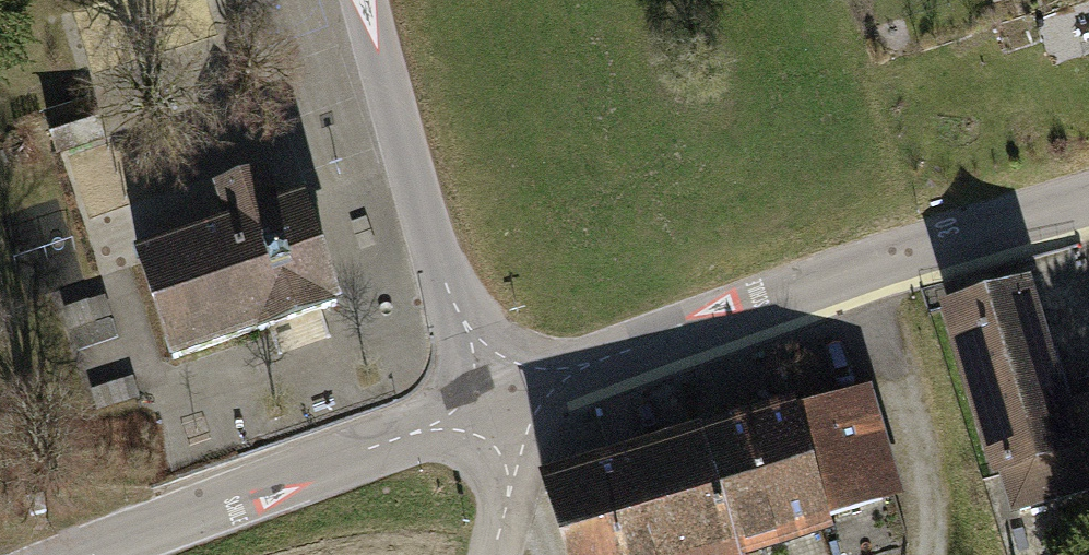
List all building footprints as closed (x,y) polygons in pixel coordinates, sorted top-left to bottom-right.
[(139,257),(173,359),(336,303),(301,201),(273,211),(262,177),(219,192),(231,226),(139,257)] [(1065,415),(1028,301),(935,331),(992,508),(995,507),(1005,541),(1088,514),(1088,408),(1065,415)] [(914,535),(867,396),(784,424),(829,554),(856,554),(914,535)] [(784,424),(702,452),(737,554),(829,554),(784,424)] [(702,452),(619,480),(645,554),(737,554),(702,452)] [(619,480),(537,508),(553,554),(645,554),(619,480)]
